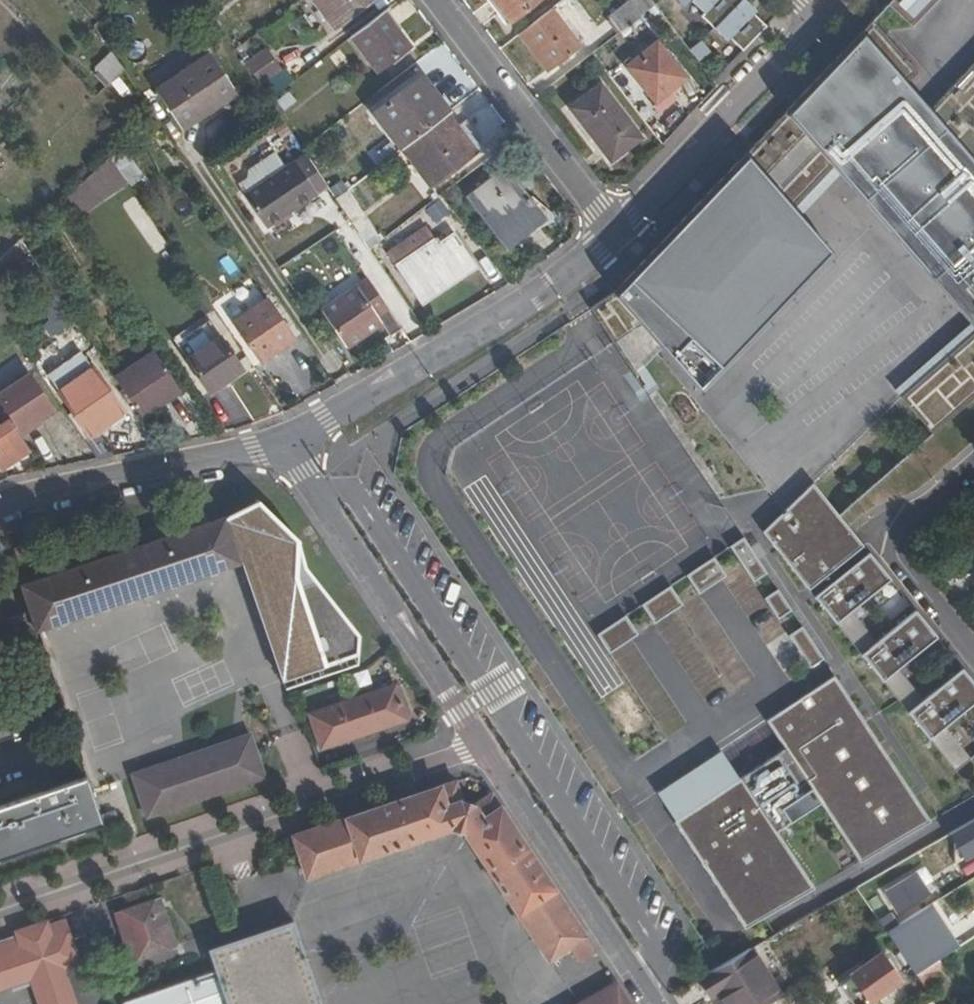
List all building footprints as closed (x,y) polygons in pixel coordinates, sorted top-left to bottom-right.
[(335,29),(374,0),(313,0),(335,29)] [(511,22),(538,0),(494,0),(511,22)] [(620,33),(655,7),(650,0),(625,0),(605,15),(620,33)] [(706,12),(703,15),(716,27),(742,0),(694,0),(706,12)] [(747,0),(742,0),(716,27),(729,40),(732,37),(744,49),(767,25),(754,13),(749,8),(752,5),(747,0)] [(912,21),(935,0),(893,0),(912,21)] [(754,13),(757,10),(752,5),(749,8),(754,13)] [(547,71),(579,47),(552,11),(520,36),(547,71)] [(408,47),(383,13),(352,36),(378,70),(408,47)] [(591,309),(623,359),(647,344),(693,396),(829,251),(797,220),(840,176),(969,323),(897,391),(933,432),(973,397),(973,66),(929,113),(907,88),(920,74),(873,22),(749,153),(617,292),(591,309)] [(685,78),(656,44),(626,69),(655,104),(685,78)] [(690,54),(697,63),(708,52),(700,44),(690,54)] [(266,47),(245,63),(260,85),(282,69),(266,47)] [(204,104),(230,85),(206,53),(154,90),(180,126),(206,108),(204,104)] [(100,91),(123,70),(109,55),(86,76),(100,91)] [(375,112),(402,148),(447,114),(418,78),(375,112)] [(233,89),(230,85),(204,104),(206,108),(233,89)] [(639,139),(599,86),(570,108),(610,161),(639,139)] [(456,126),(447,114),(402,148),(431,186),(481,148),(461,123),(456,126)] [(326,191),(303,154),(283,166),(275,154),(232,180),(270,242),(289,231),(281,219),(326,191)] [(543,218),(506,170),(469,198),(506,246),(543,218)] [(76,214),(91,200),(79,184),(65,197),(76,214)] [(380,240),(345,191),(335,199),(369,249),(380,240)] [(438,244),(426,226),(388,252),(420,301),(443,286),(445,288),(475,268),(453,234),(438,244)] [(57,328),(74,317),(48,279),(37,286),(46,300),(40,303),(57,328)] [(376,317),(388,309),(368,279),(322,310),(347,346),(380,324),(376,317)] [(293,339),(266,301),(235,322),(261,361),(293,339)] [(242,371),(222,338),(189,361),(209,393),(242,371)] [(153,353),(115,379),(141,417),(180,390),(153,353)] [(76,412),(68,417),(96,459),(110,456),(97,436),(110,427),(107,423),(123,412),(94,369),(62,390),(76,412)] [(40,418),(54,409),(29,372),(0,392),(0,404),(10,420),(22,436),(36,427),(33,423),(40,418)] [(36,427),(43,422),(40,418),(33,423),(36,427)] [(30,449),(22,436),(10,420),(0,427),(0,468),(30,449)] [(813,483),(764,533),(809,590),(863,547),(836,515),(813,483)] [(249,502),(223,519),(241,562),(281,678),(353,652),(354,636),(299,567),(291,538),(249,502)] [(223,519),(20,586),(29,611),(35,630),(241,562),(223,519)] [(869,555),(815,596),(956,772),(970,761),(945,729),(973,705),(973,684),(963,670),(923,701),(898,669),(937,638),(916,613),(876,643),(851,612),(890,581),(869,555)] [(715,561),(691,577),(702,594),(726,578),(715,561)] [(674,588),(644,607),(655,625),(685,606),(674,588)] [(777,590),(765,599),(779,620),(791,611),(777,590)] [(16,637),(35,630),(29,611),(10,618),(16,637)] [(802,629),(790,637),(811,669),(823,661),(802,629)] [(720,753),(656,795),(745,930),(814,889),(777,831),(820,803),(860,863),(931,822),(833,677),(766,721),(784,750),(739,780),(720,753)] [(406,720),(394,686),(309,714),(313,726),(321,750),(406,720)] [(265,778),(251,735),(130,775),(145,819),(265,778)] [(98,823),(84,778),(54,789),(50,780),(39,784),(40,793),(0,807),(0,857),(98,823)] [(461,802),(455,783),(293,837),(301,860),(306,877),(452,829),(464,834),(548,962),(585,937),(491,795),(473,806),(467,804),(461,802)] [(928,895),(913,872),(885,891),(894,905),(908,896),(914,905),(928,895)] [(126,927),(129,938),(167,922),(160,901),(114,917),(119,930),(126,927)] [(29,980),(76,960),(63,923),(49,927),(47,921),(13,932),(15,939),(0,944),(0,990),(29,980)] [(175,947),(167,922),(129,938),(132,946),(125,949),(130,963),(175,947)] [(242,939),(264,1003),(320,1003),(293,922),(242,939)] [(915,946),(927,963),(962,939),(950,922),(915,946)] [(569,948),(579,962),(595,952),(585,937),(569,948)] [(242,939),(209,950),(219,980),(211,983),(209,977),(129,1003),(264,1003),(242,939)] [(749,950),(719,968),(700,978),(712,997),(718,993),(725,1003),(771,1003),(781,998),(749,950)] [(847,977),(865,1002),(898,979),(880,953),(847,977)] [(63,968),(77,963),(76,960),(29,980),(37,1003),(75,1003),(63,968)] [(847,977),(837,983),(852,1003),(863,1003),(865,1002),(847,977)] [(616,984),(582,1003),(629,1003),(616,984)]
